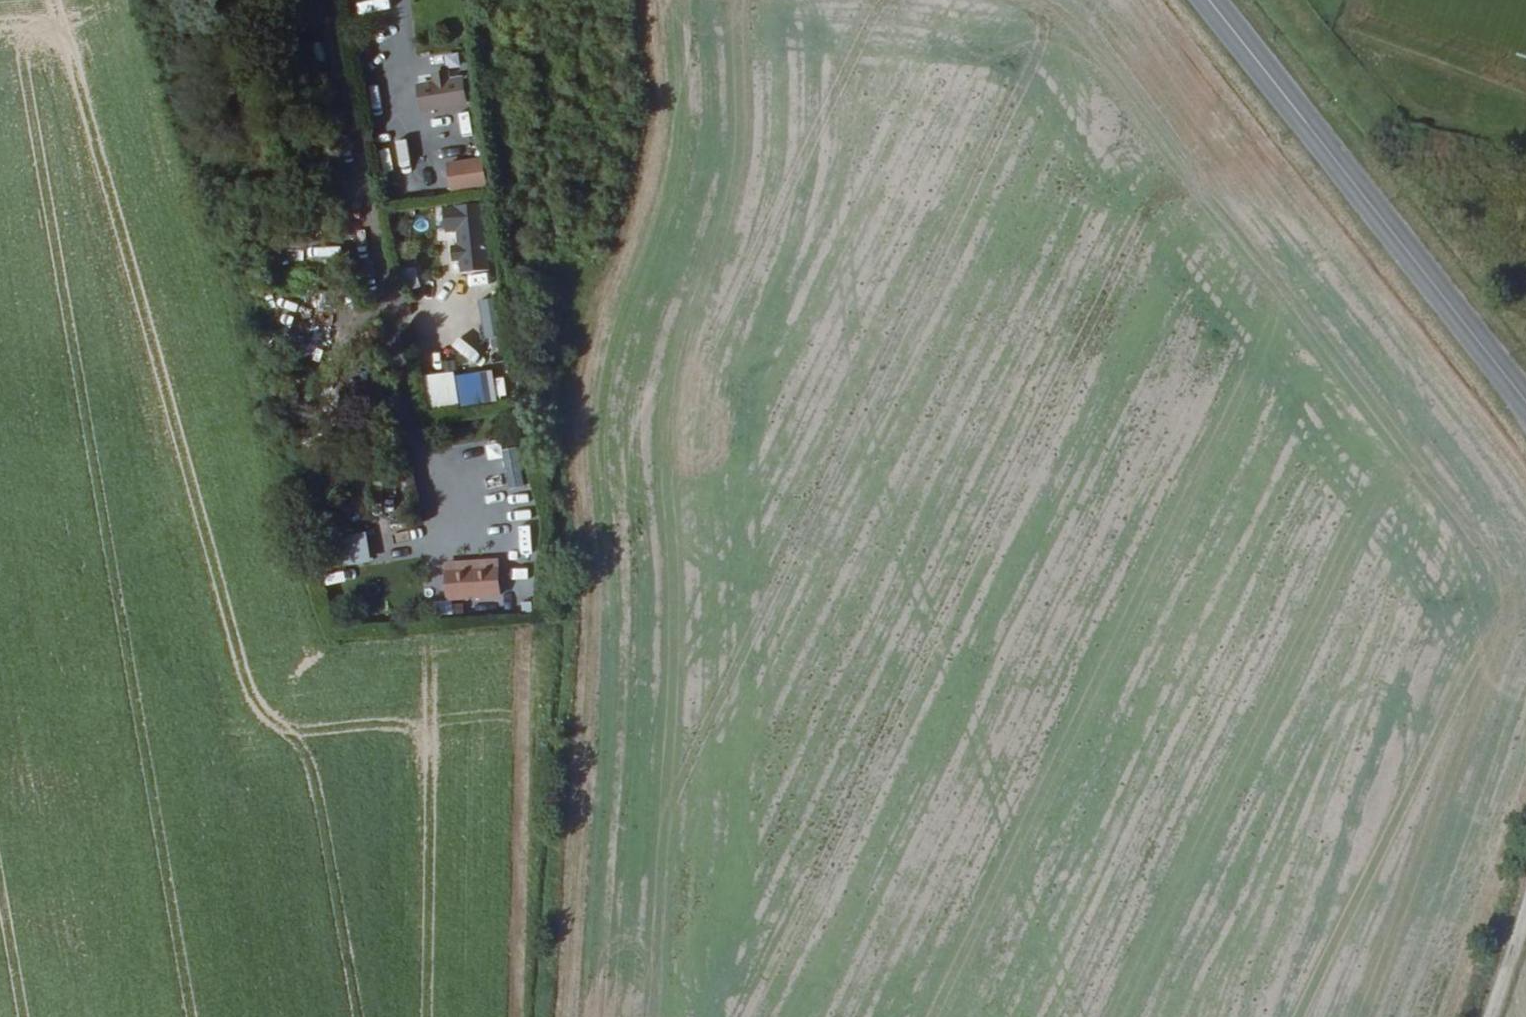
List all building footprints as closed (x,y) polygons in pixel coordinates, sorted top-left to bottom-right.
[(469,105),(463,69),(414,77),(420,112),(469,105)] [(488,271),(484,201),(445,203),(448,272),(488,271)] [(422,409),(458,406),(455,371),(419,374),(422,409)] [(471,385),(472,401),(517,400),(516,383),(471,385)] [(327,569),(372,560),(366,531),(321,539),(327,569)] [(501,598),(500,558),(445,559),(446,600),(501,598)]
